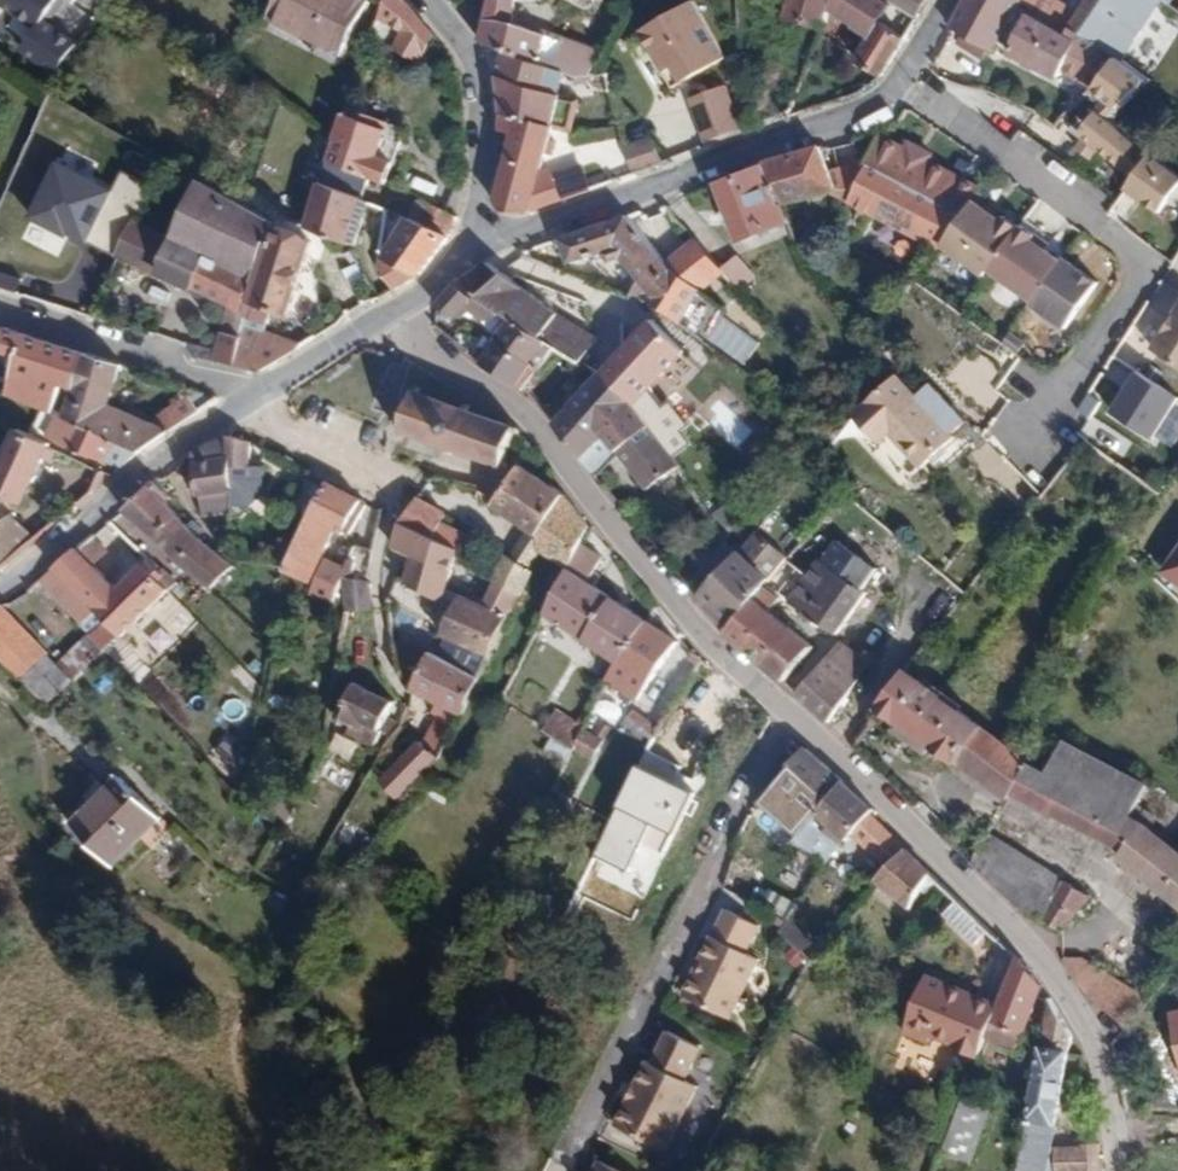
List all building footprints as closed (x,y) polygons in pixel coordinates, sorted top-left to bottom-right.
[(52,0),(0,0),(0,1),(36,24),(52,0)] [(369,1),(366,0),(282,0),(273,17),(341,53),(369,1)] [(404,0),(386,0),(379,20),(402,34),(395,50),(418,63),(434,37),(404,0)] [(589,77),(600,54),(521,23),(520,0),(490,0),(479,40),(506,51),(568,76),(577,78),(589,77)] [(690,0),(634,31),(657,71),(665,67),(672,84),(723,57),(690,0)] [(826,27),(832,0),(793,0),(788,19),(826,27)] [(863,0),(834,0),(854,13),(858,8),(863,0)] [(916,19),(886,0),(863,0),(858,8),(880,23),(906,39),(916,19)] [(928,0),(886,0),(916,19),(928,0)] [(951,26),(957,30),(993,51),(996,46),(1015,12),(1023,0),(965,0),(951,26)] [(1114,57),(1084,93),(1062,126),(1091,156),(1120,128),(1109,117),(1147,80),(1134,71),(1144,57),(1126,45),(1136,33),(1128,27),(1146,0),(1089,0),(1079,15),(1050,0),(1040,0),(1031,16),(1064,34),(1069,28),(1114,57)] [(1009,52),(1084,93),(1114,57),(1069,28),(1064,34),(1031,16),(1028,15),(1009,52)] [(882,78),(906,39),(880,23),(856,57),(848,51),(842,60),(875,82),(882,78)] [(67,45),(36,24),(16,54),(48,74),(67,45)] [(561,96),(568,76),(506,51),(497,75),(498,128),(516,133),(495,202),(503,211),(530,212),(541,173),(553,129),(566,133),(576,100),(561,96)] [(609,75),(594,76),(589,77),(577,78),(580,97),(611,93),(609,75)] [(741,125),(724,85),(688,98),(702,138),(741,125)] [(351,98),(336,140),(328,162),(370,178),(387,185),(406,130),(363,114),(360,121),(352,119),(359,101),(351,98)] [(661,161),(650,135),(622,147),(631,170),(661,161)] [(904,150),(879,136),(868,160),(943,199),(956,177),(930,163),(933,155),(909,142),(904,150)] [(830,174),(820,149),(766,165),(781,206),(784,205),(834,190),(830,174)] [(530,212),(603,186),(595,155),(541,173),(530,212)] [(1177,186),(1177,177),(1147,157),(1124,193),(1160,215),(1177,186)] [(111,187),(49,160),(25,216),(86,243),(111,187)] [(868,160),(830,174),(834,190),(837,196),(850,202),(868,160)] [(943,199),(868,160),(850,202),(939,250),(966,212),(943,199)] [(370,178),(328,162),(321,183),(362,199),(370,178)] [(781,206),(766,165),(745,171),(718,181),(741,242),(790,223),(784,205),(781,206)] [(113,193),(139,201),(144,185),(118,177),(113,193)] [(974,201),(982,190),(956,177),(943,199),(966,212),(974,201)] [(137,223),(120,256),(178,281),(232,308),(243,313),(262,260),(274,228),(276,223),(204,182),(176,241),(137,223)] [(306,227),(351,243),(354,230),(362,199),(321,183),(306,227)] [(411,219),(449,237),(455,218),(420,201),(411,219)] [(1009,224),(974,201),(939,250),(977,274),(981,268),(1005,229),(1009,224)] [(666,266),(628,217),(563,241),(570,264),(604,255),(610,263),(621,259),(642,284),(629,297),(647,305),(651,302),(703,342),(724,309),(701,292),(670,271),(666,266)] [(378,267),(396,291),(417,276),(449,237),(411,219),(386,259),(380,257),(378,267)] [(1005,229),(981,268),(1029,302),(1057,259),(1030,241),(1034,235),(1016,223),(1010,232),(1005,229)] [(240,337),(235,366),(259,372),(300,345),(278,336),(271,321),(276,309),(289,313),(313,243),(301,238),(278,229),(267,261),(262,260),(243,313),(240,337)] [(354,230),(351,243),(358,246),(360,232),(354,230)] [(722,269),(697,240),(666,266),(670,271),(701,292),(723,275),(722,269)] [(737,256),(722,269),(723,275),(739,294),(742,291),(757,279),(737,256)] [(1094,283),(1057,259),(1029,302),(1026,307),(1064,331),(1094,283)] [(561,317),(502,274),(488,263),(456,285),(503,314),(511,319),(555,347),(582,363),(597,339),(561,317)] [(503,314),(456,285),(437,306),(463,320),(470,311),(482,321),(500,318),(503,314)] [(1149,345),(1177,365),(1177,302),(1149,345)] [(243,313),(232,308),(222,332),(240,337),(243,313)] [(1122,384),(1149,321),(1134,315),(1107,378),(1122,384)] [(540,370),(555,347),(511,319),(496,341),(540,370)] [(653,321),(623,352),(655,384),(686,352),(653,321)] [(6,395),(52,413),(53,411),(61,385),(74,390),(86,355),(5,327),(0,345),(0,354),(15,359),(6,395)] [(215,350),(211,360),(235,366),(240,337),(222,332),(215,350)] [(526,386),(540,370),(496,341),(492,339),(488,345),(477,360),(522,390),(526,386)] [(186,342),(185,345),(193,358),(211,360),(215,350),(186,342)] [(623,352),(602,373),(633,407),(640,401),(655,384),(623,352)] [(118,444),(138,455),(198,413),(187,396),(151,423),(112,406),(123,367),(86,355),(74,390),(64,415),(119,442),(118,444)] [(1176,399),(1130,372),(1107,413),(1152,442),(1176,399)] [(602,373),(600,375),(573,401),(568,397),(562,403),(568,409),(599,442),(606,437),(633,407),(602,373)] [(892,441),(922,408),(892,378),(852,416),(870,435),(878,427),(892,441)] [(503,467),(515,428),(415,392),(402,432),(503,467)] [(568,409),(562,403),(552,412),(559,418),(568,409)] [(648,424),(633,407),(606,437),(630,466),(647,490),(680,466),(648,424)] [(950,437),(922,408),(892,441),(917,468),(950,437)] [(568,409),(559,418),(555,421),(553,423),(582,460),(599,442),(568,409)] [(110,458),(126,465),(138,455),(118,444),(119,442),(64,415),(59,414),(46,438),(108,463),(110,458)] [(17,431),(0,467),(0,495),(21,505),(43,460),(51,463),(56,452),(48,448),(49,445),(17,431)] [(196,499),(201,499),(233,493),(231,511),(263,513),(264,466),(252,466),(252,444),(229,436),(210,444),(194,454),(196,499)] [(582,544),(592,528),(564,495),(522,466),(503,492),(494,504),(530,530),(538,535),(538,549),(543,553),(568,569),(582,544)] [(310,519),(328,483),(308,472),(290,508),(310,519)] [(155,483),(123,510),(155,538),(178,515),(169,504),(172,499),(155,483)] [(343,535),(361,501),(328,483),(310,519),(296,547),(289,562),(284,570),(310,583),(335,533),(343,535)] [(494,504),(503,492),(490,488),(484,498),(494,504)] [(203,517),(231,515),(231,511),(233,493),(201,499),(203,517)] [(447,516),(417,500),(402,523),(459,552),(468,538),(442,524),(447,516)] [(180,565),(215,595),(225,585),(222,580),(235,567),(200,537),(188,526),(178,515),(155,538),(180,565)] [(2,570),(21,555),(12,520),(0,525),(0,571),(2,570)] [(188,526),(200,537),(205,532),(194,521),(188,526)] [(459,552),(402,523),(396,549),(413,556),(405,581),(442,602),(459,552)] [(531,570),(543,553),(538,549),(538,535),(530,530),(512,558),(531,570)] [(94,535),(38,581),(89,636),(105,652),(169,591),(160,583),(165,578),(148,560),(118,589),(95,566),(109,553),(94,535)] [(699,598),(733,558),(719,535),(693,557),(704,569),(689,587),(699,598)] [(276,559),(289,562),(296,547),(280,543),(276,559)] [(568,569),(544,615),(615,662),(619,664),(647,622),(594,588),(602,576),(595,572),(603,557),(582,544),(568,569)] [(1158,574),(1177,587),(1177,544),(1158,574)] [(333,605),(343,578),(367,584),(374,554),(356,547),(347,569),(329,561),(312,595),(333,605)] [(519,595),(531,570),(512,558),(509,558),(504,569),(496,584),(519,595)] [(765,586),(770,580),(746,561),(740,567),(765,586)] [(837,635),(867,595),(820,562),(814,569),(807,563),(796,579),(802,584),(788,603),(837,635)] [(740,567),(707,606),(729,628),(765,586),(740,567)] [(786,577),(778,570),(770,580),(765,586),(772,593),(786,577)] [(343,578),(346,613),(372,610),(370,585),(367,584),(343,578)] [(469,648),(489,659),(519,595),(496,584),(483,606),(461,596),(442,637),(469,648)] [(781,600),(772,593),(765,586),(729,628),(725,633),(784,681),(811,648),(770,614),(781,600)] [(0,607),(0,659),(21,682),(48,656),(0,607)] [(678,642),(647,622),(619,664),(615,662),(604,681),(637,702),(678,642)] [(105,652),(89,636),(81,643),(96,659),(105,652)] [(57,665),(72,682),(96,659),(81,643),(57,665)] [(400,670),(406,682),(415,668),(421,671),(429,654),(394,643),(400,670)] [(459,670),(479,680),(489,659),(469,648),(459,670)] [(430,713),(438,717),(444,721),(442,728),(453,733),(479,680),(459,670),(429,654),(421,671),(415,668),(406,682),(411,691),(435,702),(430,713)] [(48,656),(21,682),(47,707),(72,682),(57,665),(48,656)] [(825,721),(857,684),(828,658),(796,694),(825,721)] [(1006,800),(1010,795),(1030,763),(906,672),(878,709),(902,726),(936,749),(1006,800)] [(375,750),(383,732),(381,730),(384,723),(392,704),(354,687),(338,721),(353,728),(361,732),(356,742),(375,750)] [(545,751),(565,764),(571,750),(581,728),(575,724),(553,711),(541,730),(553,739),(545,751)] [(575,724),(581,728),(587,715),(582,712),(575,724)] [(438,717),(418,747),(440,759),(453,733),(442,728),(444,721),(438,717)] [(383,732),(390,735),(395,728),(384,723),(381,730),(383,732)] [(592,735),(603,742),(611,729),(601,723),(592,735)] [(936,749),(902,726),(895,735),(928,759),(936,749)] [(348,737),(356,742),(361,732),(353,728),(348,737)] [(581,728),(571,750),(591,761),(603,742),(592,735),(581,728)] [(1177,906),(1177,853),(1151,830),(1157,818),(1137,808),(1149,787),(1065,743),(1048,773),(1030,763),(1010,795),(1121,853),(1118,858),(1177,906)] [(402,795),(420,777),(440,759),(418,747),(413,746),(393,766),(393,770),(383,787),(402,795)] [(804,748),(802,751),(759,805),(797,838),(800,834),(815,815),(843,781),(804,748)] [(161,818),(120,778),(106,793),(110,797),(77,831),(112,867),(161,818)] [(874,809),(843,781),(815,815),(845,842),(853,834),(870,813),(874,809)] [(110,797),(106,793),(72,827),(77,831),(110,797)] [(905,851),(870,813),(853,834),(889,869),(905,851)] [(800,834),(797,838),(793,842),(803,848),(809,841),(800,834)] [(972,862),(985,874),(1004,845),(986,834),(972,862)] [(985,874),(1012,902),(1034,864),(1004,845),(985,874)] [(909,909),(929,874),(905,851),(889,869),(877,883),(909,909)] [(1012,902),(1018,906),(1039,919),(1062,881),(1034,864),(1012,902)] [(1062,881),(1039,919),(1061,932),(1088,897),(1062,881)] [(780,901),(769,915),(782,922),(791,908),(780,901)] [(975,946),(988,931),(958,902),(943,915),(975,946)] [(697,974),(694,973),(682,997),(729,1021),(762,962),(748,956),(764,923),(732,907),(715,939),(711,937),(699,961),(702,964),(697,974)] [(789,918),(776,932),(797,953),(810,939),(789,918)] [(1177,965),(1177,942),(1161,965),(1171,972),(1177,965)] [(1084,995),(1126,1028),(1138,1014),(1147,1001),(1079,958),(1063,959),(1084,995)] [(1025,1035),(1043,991),(1027,969),(1017,959),(999,1006),(997,1012),(993,1022),(1025,1035)] [(978,1059),(993,1022),(997,1012),(959,998),(962,990),(926,976),(902,1034),(928,1044),(930,1037),(952,1045),(952,1049),(978,1059)] [(959,998),(997,1012),(999,1006),(962,990),(959,998)] [(1018,1170),(1048,1170),(1072,1037),(1049,998),(1018,1170)] [(1169,1012),(1177,1047),(1177,1010),(1169,1012)] [(650,1063),(637,1089),(642,1092),(635,1105),(630,1102),(616,1128),(667,1154),(700,1089),(686,1082),(702,1049),(670,1034),(654,1066),(650,1063)] [(642,1092),(637,1089),(630,1102),(635,1105),(642,1092)] [(941,1152),(971,1164),(992,1111),(962,1098),(941,1152)] [(1100,1145),(1082,1145),(1082,1158),(1079,1158),(1080,1170),(1100,1170),(1100,1145)] [(602,1163),(598,1170),(618,1170),(602,1163)]
